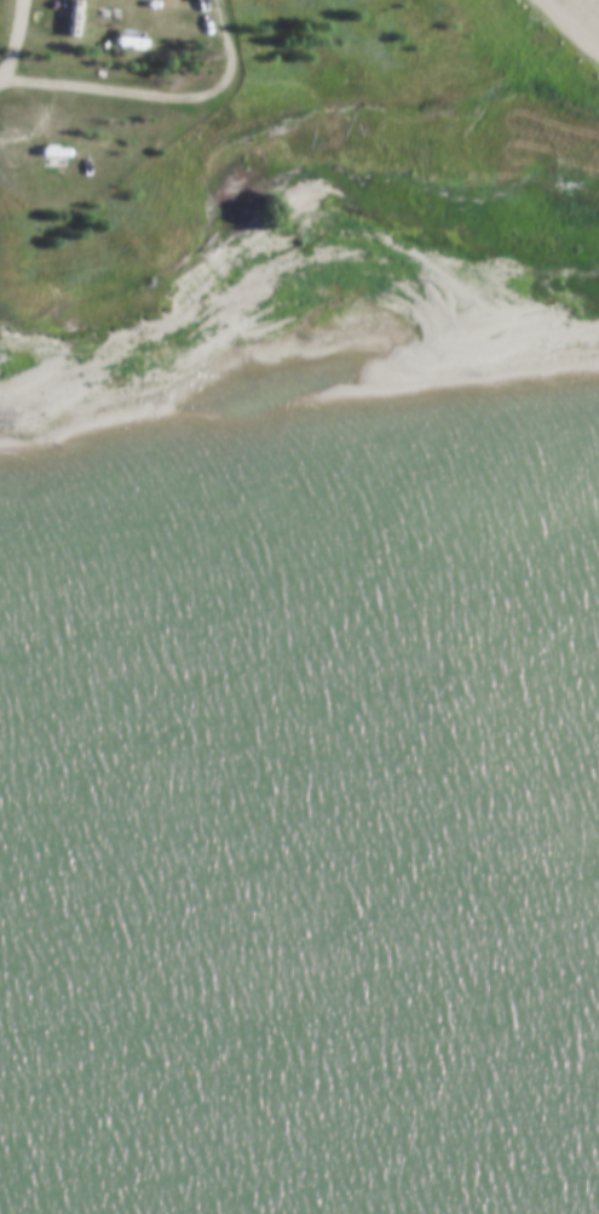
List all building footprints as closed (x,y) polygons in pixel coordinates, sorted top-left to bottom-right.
[(134,10),(134,2),(106,1),(106,10),(134,10)]
